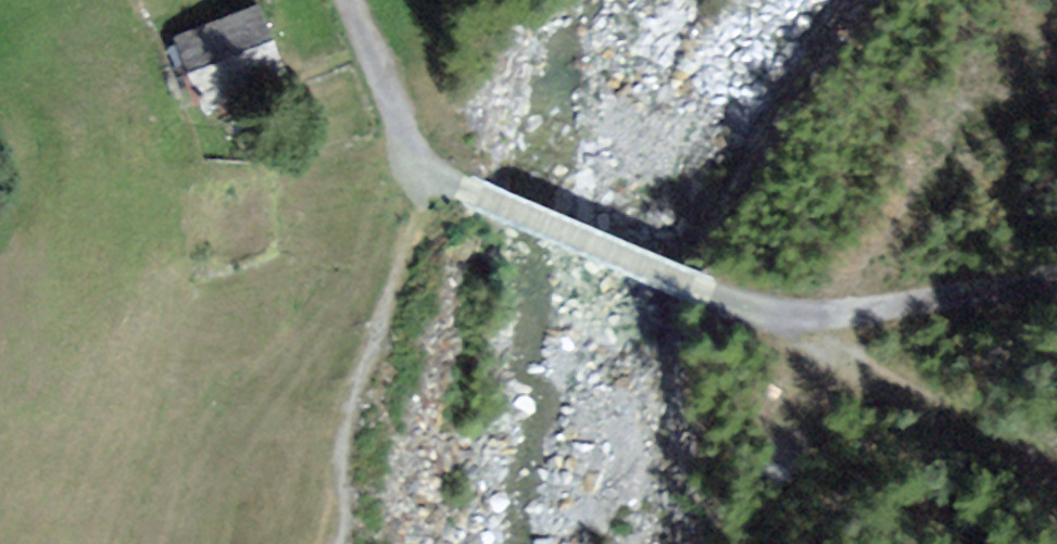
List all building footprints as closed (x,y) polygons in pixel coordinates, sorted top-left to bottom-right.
[(258,16),(182,45),(200,93),(276,64),(258,16)]
